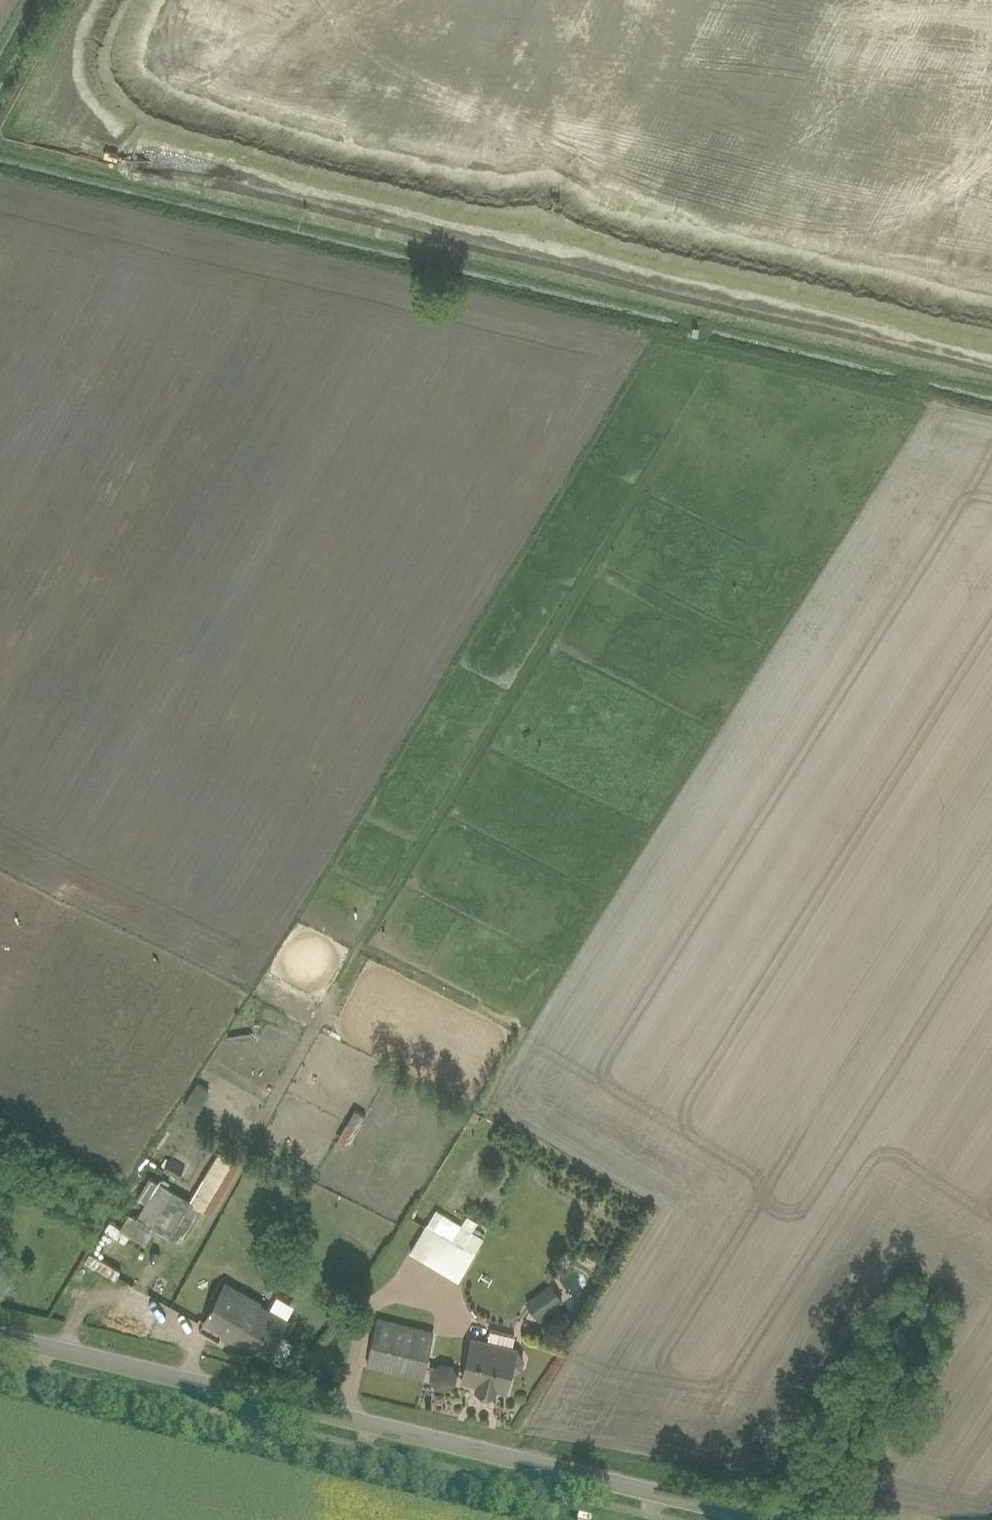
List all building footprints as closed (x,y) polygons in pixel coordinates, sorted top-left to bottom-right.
[(163,1179),(141,1218),(177,1239),(200,1201),(163,1179)] [(439,1207),(413,1250),(462,1279),(488,1236),(439,1207)] [(291,1316),(229,1281),(206,1322),(268,1356),(291,1316)] [(532,1303),(542,1317),(566,1299),(556,1285),(532,1303)] [(437,1330),(383,1317),(372,1365),(425,1377),(437,1330)] [(494,1328),(492,1337),(477,1334),(466,1379),(480,1382),(479,1388),(501,1394),(503,1387),(512,1389),(516,1369),(524,1371),(529,1350),(521,1348),(522,1344),(517,1343),(519,1334),(494,1328)] [(446,1362),(437,1368),(434,1378),(440,1387),(450,1389),(459,1384),(461,1374),(456,1365),(446,1362)]
